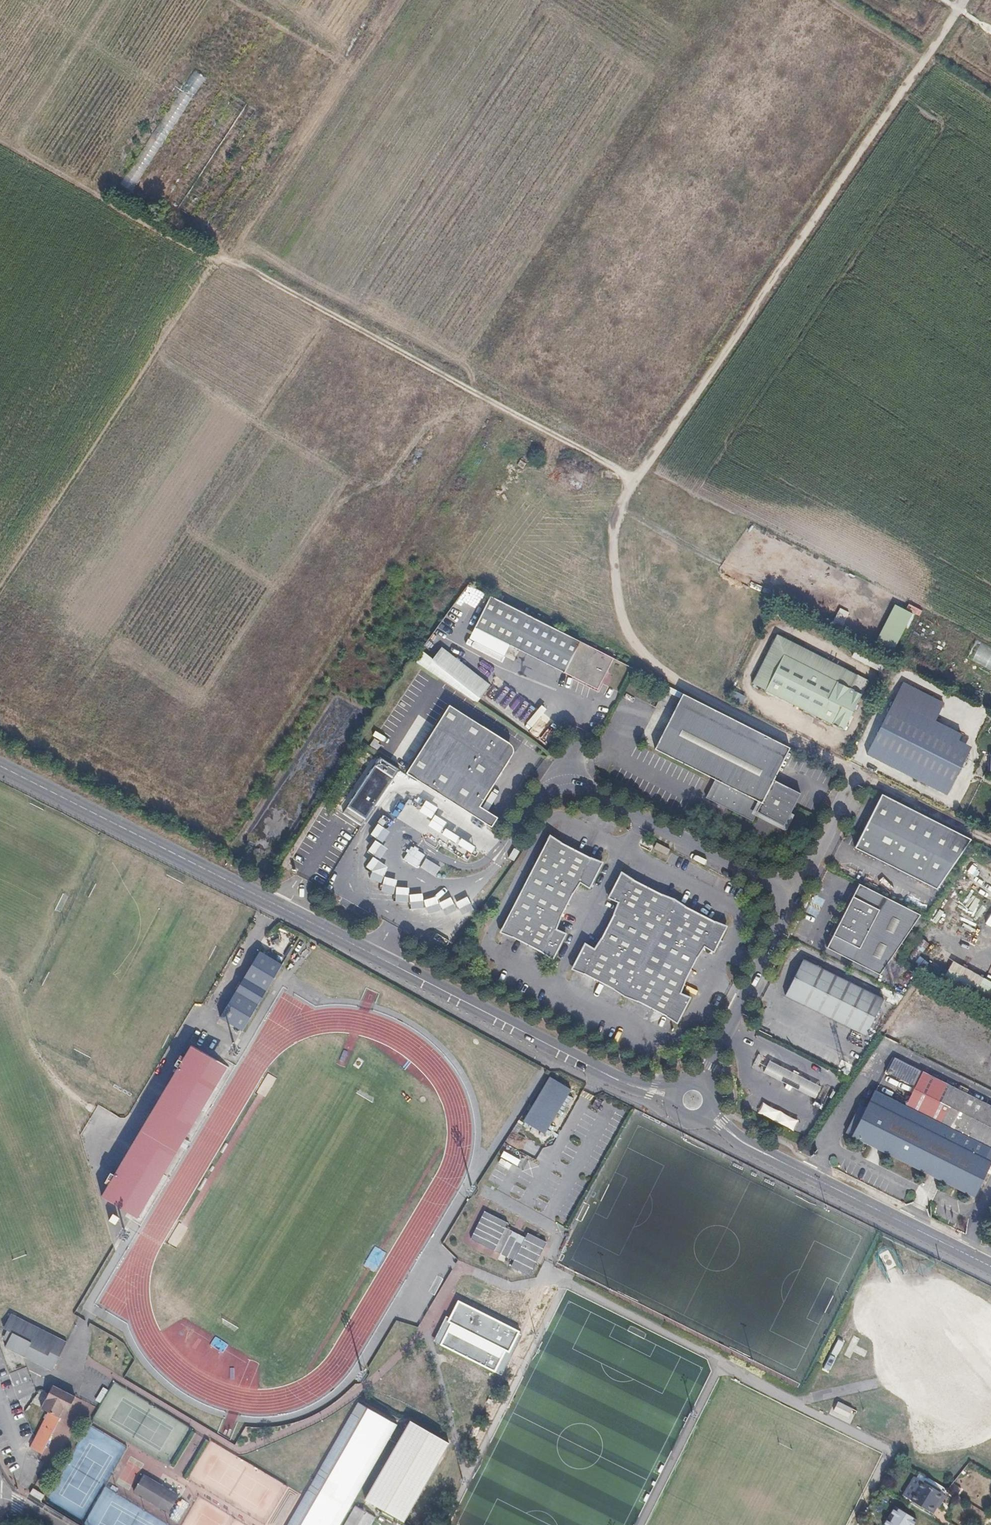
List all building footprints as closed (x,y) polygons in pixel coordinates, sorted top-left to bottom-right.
[(276,126),(269,139),(277,144),(285,131),(276,126)] [(525,615),(490,597),(475,628),(509,645),(525,615)] [(912,615),(896,606),(876,641),(894,650),(912,615)] [(525,615),(509,645),(553,667),(597,690),(613,659),(525,615)] [(858,676),(777,635),(752,684),(765,691),(784,655),(851,689),(858,676)] [(977,640),(966,659),(990,672),(990,647),(977,640)] [(453,658),(442,649),(432,662),(443,671),(453,658)] [(765,691),(844,731),(862,695),(851,689),(784,655),(765,691)] [(453,658),(443,671),(479,698),(489,685),(471,672),(453,658)] [(903,683),(866,754),(880,761),(908,707),(935,721),(944,703),(903,683)] [(681,699),(683,694),(668,686),(666,691),(681,699)] [(790,748),(684,694),(656,750),(717,780),(708,798),(755,822),(759,812),(761,810),(773,816),(772,818),(786,825),(802,792),(774,779),(790,748)] [(509,743),(448,705),(406,773),(491,828),(497,818),(479,807),(508,761),(505,759),(510,752),(509,750),(509,748),(507,746),(509,743)] [(961,735),(935,721),(908,707),(880,761),(947,794),(966,758),(953,751),(961,735)] [(393,778),(374,766),(342,813),(361,826),(393,778)] [(972,839),(882,794),(855,847),(937,889),(972,839)] [(385,811),(400,819),(406,808),(391,800),(385,811)] [(761,810),(759,812),(772,818),(773,816),(761,810)] [(602,864),(549,836),(500,931),(553,959),(566,935),(555,929),(579,882),(590,888),(602,864)] [(656,843),(653,848),(662,853),(665,847),(656,843)] [(670,850),(665,847),(662,853),(666,855),(670,850)] [(443,913),(453,913),(453,899),(437,899),(436,898),(422,898),(422,894),(409,894),(409,887),(396,887),(396,880),(390,877),(385,877),(385,864),(371,858),(368,864),(368,879),(369,878),(381,883),(381,892),(389,892),(395,894),(395,901),(411,902),(411,908),(427,908),(427,912),(441,912),(443,913)] [(435,876),(441,866),(425,858),(420,868),(435,876)] [(619,903),(595,950),(585,944),(572,968),(579,972),(585,975),(678,1022),(691,998),(679,992),(701,950),(703,945),(714,951),(727,927),(646,886),(634,880),(621,873),(608,897),(619,903)] [(920,915),(860,884),(827,948),(887,980),(920,915)] [(454,902),(460,915),(473,909),(467,896),(454,902)] [(282,966),(261,952),(220,1018),(242,1031),(282,966)] [(885,999),(804,959),(785,995),(863,1034),(866,1035),(885,999)] [(227,1068),(192,1046),(185,1058),(180,1055),(174,1065),(178,1068),(114,1175),(109,1173),(103,1183),(108,1186),(101,1197),(137,1219),(227,1068)] [(860,1104),(845,1132),(878,1148),(927,1173),(934,1177),(974,1197),(990,1162),(990,1106),(893,1057),(886,1071),(915,1086),(905,1105),(875,1090),(866,1107),(860,1104)] [(768,1060),(762,1072),(814,1098),(820,1087),(768,1060)] [(544,1137),(571,1093),(551,1080),(524,1125),(544,1137)] [(764,1099),(757,1111),(794,1130),(800,1118),(764,1099)] [(807,1148),(804,1146),(801,1152),(810,1156),(813,1151),(807,1148)] [(505,1228),(507,1224),(484,1212),(471,1239),(514,1261),(511,1267),(528,1275),(535,1262),(533,1261),(536,1254),(538,1255),(545,1242),(527,1233),(525,1238),(522,1245),(515,1241),(516,1240),(509,1236),(512,1232),(505,1228)] [(113,1224),(116,1217),(112,1215),(108,1221),(113,1224)] [(522,1245),(525,1238),(512,1232),(509,1236),(516,1240),(515,1241),(522,1245)] [(481,1340),(460,1330),(450,1349),(490,1369),(514,1322),(495,1312),(481,1340)] [(11,1333),(7,1342),(4,1347),(50,1370),(65,1342),(9,1314),(2,1328),(6,1330),(11,1333)] [(11,1333),(6,1330),(2,1339),(7,1342),(11,1333)] [(21,1383),(19,1371),(10,1373),(12,1384),(21,1383)] [(74,1397),(52,1386),(41,1408),(48,1412),(35,1436),(30,1446),(42,1453),(60,1417),(64,1409),(67,1410),(74,1397)] [(853,1408),(838,1402),(834,1411),(848,1418),(853,1408)] [(405,1421),(367,1504),(408,1523),(446,1440),(405,1421)] [(947,1464),(932,1455),(929,1462),(943,1470),(947,1464)] [(138,1484),(162,1498),(157,1506),(168,1513),(178,1496),(155,1482),(155,1480),(153,1479),(152,1480),(143,1475),(138,1484)] [(941,1495),(920,1482),(909,1501),(932,1514),(936,1507),(934,1506),(941,1495)] [(138,1484),(133,1492),(157,1506),(162,1498),(138,1484)] [(943,1496),(941,1495),(934,1506),(936,1507),(943,1496)] [(374,1516),(353,1505),(343,1524),(369,1524),(374,1516)] [(948,1520),(956,1524),(963,1524),(969,1516),(962,1512),(958,1518),(952,1514),(948,1520)]
